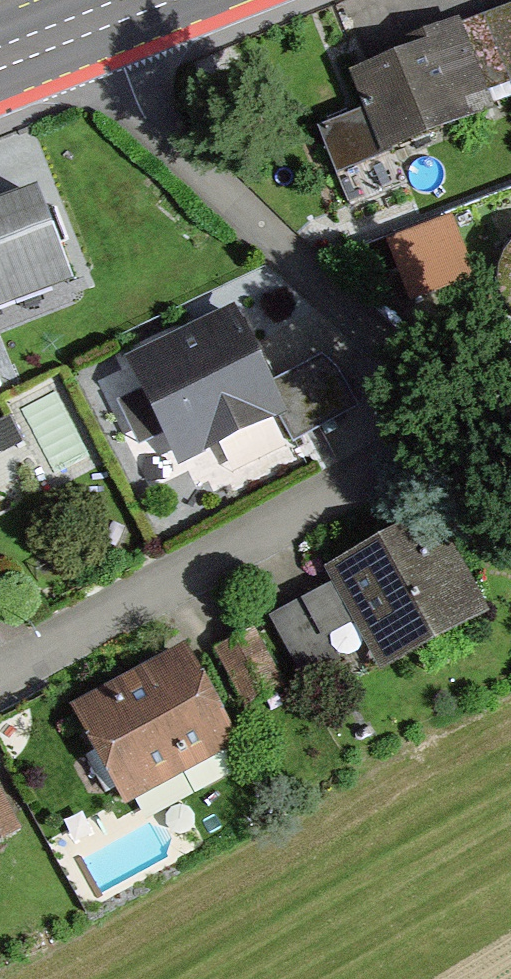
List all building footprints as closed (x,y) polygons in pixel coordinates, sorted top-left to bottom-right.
[(403,51),(388,57),(393,68),(359,81),(370,108),(315,130),(333,175),(387,153),(383,143),(481,104),(474,87),(510,72),(510,8),(403,51)] [(59,273),(31,199),(0,210),(0,295),(59,273)] [(506,248),(500,255),(495,266),(492,284),(497,303),(502,312),(510,320),(510,321),(510,244),(506,248)] [(229,319),(130,367),(174,457),(273,409),(229,319)] [(443,621),(465,609),(422,530),(339,575),(382,655),(404,642),(422,675),(461,654),(443,621)] [(303,677),(335,660),(303,603),(272,620),(303,677)] [(79,717),(119,792),(221,736),(181,661),(79,717)] [(0,813),(0,837),(10,831),(0,813)]
